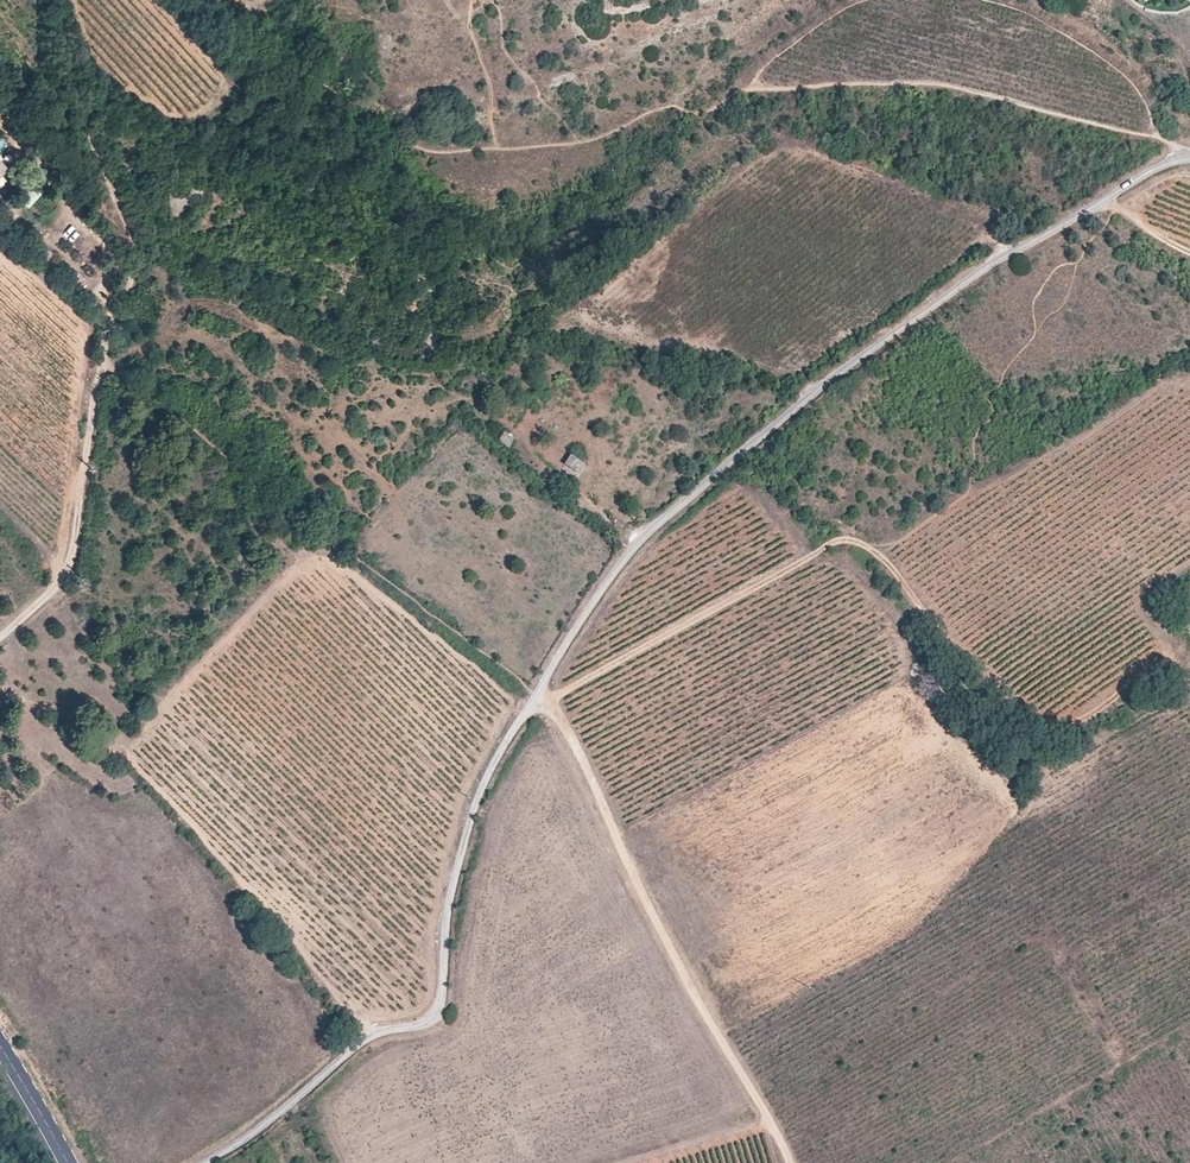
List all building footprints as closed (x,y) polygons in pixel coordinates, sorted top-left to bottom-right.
[(8,169),(0,161),(0,178),(8,169)] [(581,473),(586,461),(570,455),(565,468),(581,473)] [(12,1145),(18,1141),(14,1134),(8,1138),(12,1145)] [(8,1148),(12,1145),(8,1138),(3,1142),(8,1148)]
